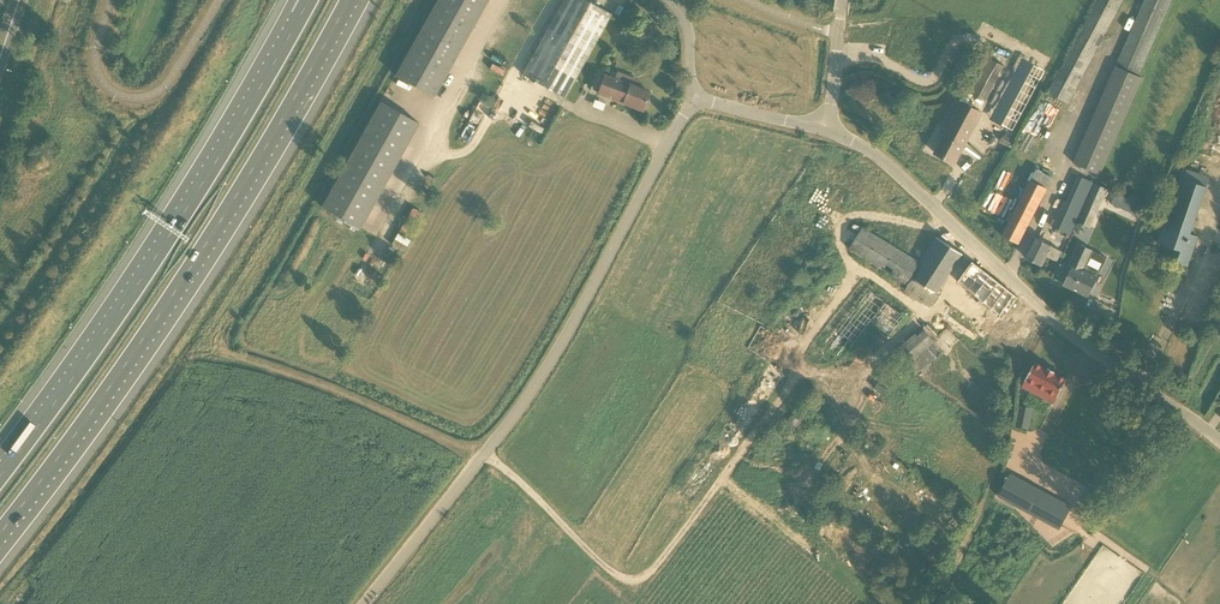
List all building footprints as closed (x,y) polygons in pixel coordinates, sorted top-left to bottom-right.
[(395,76),(434,97),(488,0),(438,0),(395,76)] [(612,14),(587,0),(564,0),(522,74),(565,98),(612,14)] [(1144,75),(1143,75),(1171,0),(1141,0),(1079,164),(1107,174),(1144,75)] [(644,23),(640,32),(649,35),(653,26),(644,23)] [(1024,60),(992,119),(1039,146),(1071,87),(1024,60)] [(597,72),(591,90),(643,110),(649,92),(630,85),(630,84),(604,74),(604,75),(597,72)] [(981,113),(978,111),(956,99),(942,125),(949,129),(936,154),(954,163),(981,113)] [(381,101),(322,206),(361,228),(420,122),(381,101)] [(974,153),(966,171),(972,173),(980,156),(974,153)] [(1053,178),(1036,170),(1002,236),(1019,244),(1053,178)] [(1052,227),(1071,235),(1094,182),(1078,175),(1067,201),(1064,200),(1052,227)] [(1188,266),(1194,248),(1198,236),(1191,233),(1207,187),(1181,178),(1158,243),(1171,247),(1167,259),(1188,266)] [(1078,221),(1091,227),(1107,189),(1095,183),(1078,221)] [(1144,216),(1149,205),(1116,192),(1112,204),(1144,216)] [(909,285),(908,288),(930,301),(964,254),(937,237),(921,263),(863,228),(850,249),(909,285)] [(1035,237),(1025,257),(1042,266),(1047,257),(1057,262),(1062,251),(1035,237)] [(1065,284),(1088,296),(1098,278),(1101,272),(1087,264),(1093,251),(1080,245),(1070,265),(1074,267),(1065,284)] [(973,262),(957,281),(999,315),(1015,295),(973,262)] [(889,335),(904,315),(868,287),(824,344),(841,358),(871,321),(889,335)] [(992,325),(983,337),(990,342),(999,330),(992,325)] [(908,356),(938,356),(939,328),(926,328),(926,335),(908,335),(908,356)] [(1043,398),(1047,391),(1058,397),(1067,379),(1055,373),(1055,372),(1048,368),(1048,369),(1035,362),(1026,380),(1023,387),(1043,398)] [(1018,419),(1017,426),(1025,427),(1026,420),(1018,419)] [(1011,474),(999,496),(1000,497),(1060,529),(1065,521),(1072,507),(1011,474)]
